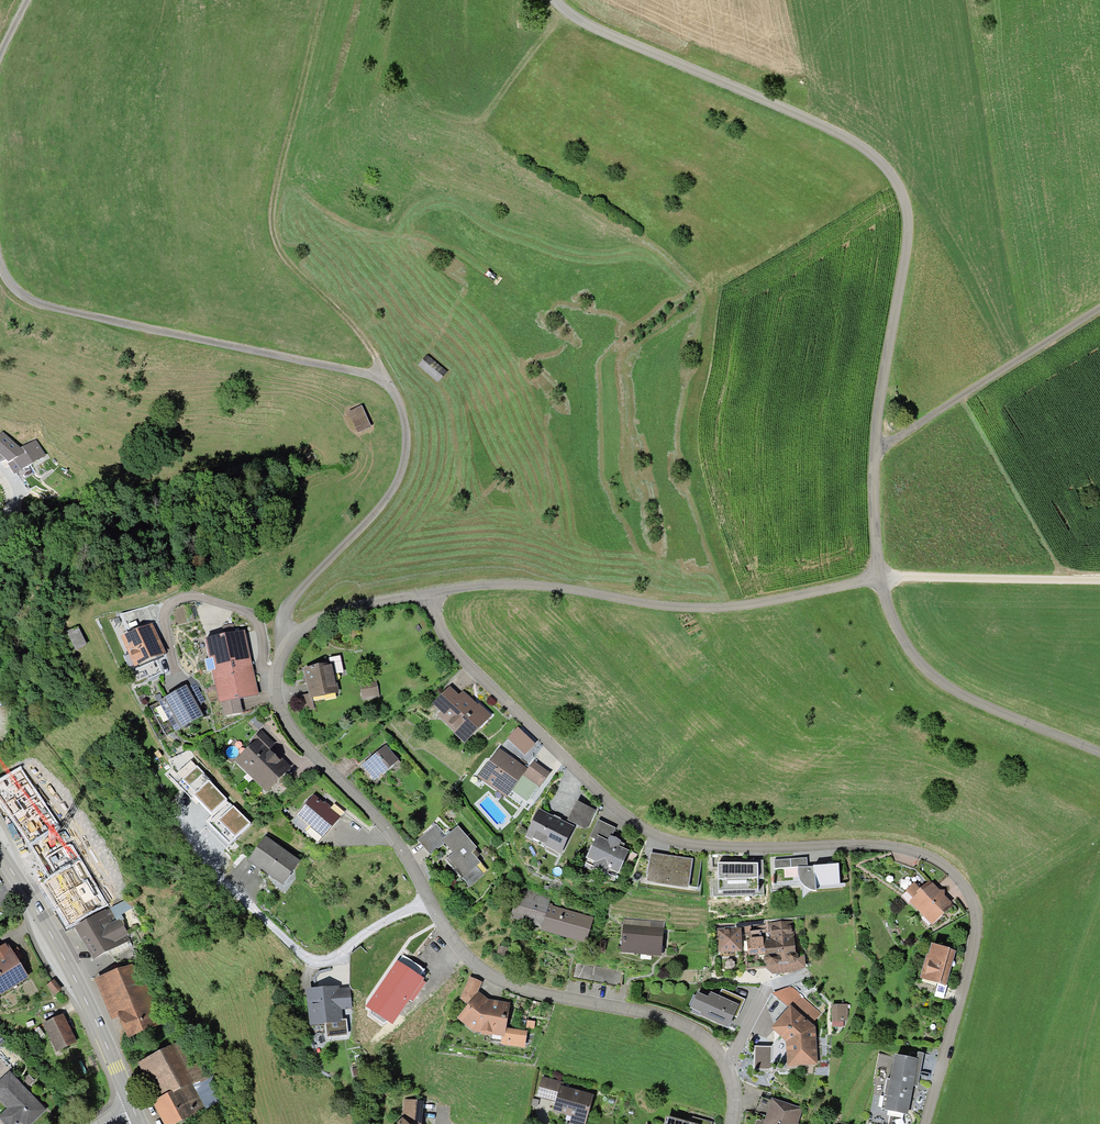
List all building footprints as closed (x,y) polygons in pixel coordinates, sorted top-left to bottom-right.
[(425,358),(418,367),(436,381),(443,372),(425,358)] [(359,408),(347,413),(356,433),(367,427),(359,408)] [(0,436),(0,461),(3,463),(6,460),(23,475),(46,450),(35,439),(25,449),(5,431),(0,436)] [(153,624),(122,638),(135,667),(166,653),(153,624)] [(77,627),(66,632),(75,649),(85,644),(77,627)] [(244,630),(204,639),(209,658),(204,659),(207,671),(211,670),(219,701),(221,701),(239,697),(257,693),(244,630)] [(330,666),(331,676),(340,674),(337,659),(329,660),(330,666)] [(303,671),(308,697),(334,693),(331,676),(330,666),(303,671)] [(373,682),(358,684),(360,699),(375,697),(373,682)] [(187,688),(196,705),(205,700),(196,683),(187,688)] [(186,686),(151,705),(166,734),(202,716),(196,705),(187,688),(186,686)] [(437,718),(464,741),(485,717),(458,694),(455,697),(448,692),(434,708),(441,714),(437,718)] [(239,697),(221,701),(225,716),(243,712),(239,697)] [(511,737),(529,754),(539,743),(521,726),(511,737)] [(252,744),(235,764),(265,790),(285,767),(267,751),(271,745),(259,734),(251,743),(252,744)] [(0,738),(0,748),(8,751),(11,742),(0,738)] [(522,759),(527,754),(513,741),(508,746),(522,759)] [(384,748),(361,768),(374,782),(396,762),(384,748)] [(495,754),(478,780),(505,798),(522,772),(495,754)] [(191,763),(173,780),(197,805),(199,802),(211,815),(205,820),(228,845),(249,825),(191,763)] [(533,764),(523,778),(538,788),(547,774),(533,764)] [(49,877),(80,859),(59,825),(21,768),(0,781),(0,798),(49,877)] [(523,784),(518,794),(528,798),(532,788),(523,784)] [(311,798),(291,824),(303,833),(308,826),(321,836),(336,817),(311,798)] [(574,805),(567,822),(584,830),(591,812),(574,805)] [(537,813),(525,838),(559,854),(571,829),(537,813)] [(595,839),(607,844),(609,839),(613,831),(596,824),(590,837),(595,839)] [(473,850),(455,828),(444,838),(435,827),(417,842),(428,855),(442,844),(453,857),(446,863),(460,879),(478,864),(469,853),(473,850)] [(595,839),(586,860),(595,864),(593,869),(605,874),(607,870),(615,873),(625,852),(616,848),(618,843),(609,839),(607,844),(595,839)] [(264,840),(247,862),(280,887),(297,864),(264,840)] [(649,858),(646,883),(686,888),(689,862),(649,858)] [(66,929),(107,905),(80,859),(49,877),(38,884),(66,929)] [(797,869),(805,869),(804,860),(772,862),(772,871),(797,869)] [(757,865),(718,866),(719,891),(757,890),(757,865)] [(805,869),(797,869),(798,882),(803,887),(809,892),(838,890),(837,867),(805,869)] [(913,902),(921,894),(913,886),(906,894),(913,902)] [(913,902),(910,905),(930,926),(949,907),(929,886),(921,894),(913,902)] [(519,889),(510,918),(543,929),(542,930),(583,943),(591,920),(547,906),(549,899),(519,889)] [(104,909),(75,926),(93,959),(110,950),(130,939),(120,920),(123,918),(121,914),(133,907),(124,900),(105,911),(104,909)] [(792,958),(790,923),(766,924),(767,938),(764,938),(766,971),(772,975),(793,974),(802,969),(802,957),(792,958)] [(622,928),(620,953),(659,956),(661,931),(622,928)] [(739,931),(717,932),(718,954),(739,953),(739,931)] [(0,994),(28,976),(6,942),(0,946),(0,994)] [(930,946),(921,980),(944,987),(953,953),(930,946)] [(117,1015),(126,1036),(163,1021),(147,979),(137,983),(130,964),(95,978),(110,1017),(117,1015)] [(395,965),(366,1007),(375,1013),(381,1004),(395,1014),(418,981),(395,965)] [(54,979),(46,986),(54,996),(62,989),(54,979)] [(468,980),(459,1000),(466,1007),(475,995),(479,984),(468,980)] [(306,992),(309,1026),(323,1025),(339,1024),(338,1009),(350,1009),(349,993),(336,993),(336,990),(306,992)] [(721,990),(717,998),(736,1007),(739,998),(721,990)] [(699,1014),(697,1017),(726,1030),(736,1007),(717,998),(707,994),(705,1001),(696,997),(690,1010),(699,1014)] [(456,1021),(475,1034),(502,1038),(506,1006),(488,1004),(475,995),(466,1007),(456,1021)] [(792,1013),(809,1027),(819,1015),(802,1001),(792,1013)] [(850,1005),(835,1005),(835,1028),(849,1028),(850,1005)] [(771,1031),(786,1043),(787,1065),(813,1063),(811,1029),(809,1027),(792,1013),(788,1010),(771,1031)] [(41,1025),(54,1051),(76,1041),(63,1015),(41,1025)] [(339,1024),(323,1025),(324,1039),(344,1038),(343,1024),(339,1024)] [(188,1040),(141,1064),(160,1100),(207,1076),(188,1040)] [(887,1097),(884,1111),(905,1115),(910,1084),(915,1085),(919,1058),(910,1056),(909,1061),(894,1058),(889,1082),(887,1081),(884,1096),(887,1097)] [(9,1071),(0,1079),(0,1100),(8,1109),(0,1117),(0,1118),(6,1123),(17,1123),(21,1121),(24,1123),(29,1123),(45,1109),(9,1071)] [(160,1100),(150,1106),(160,1123),(171,1123),(222,1098),(210,1075),(207,1076),(160,1100)] [(537,1098),(555,1103),(559,1089),(560,1084),(542,1080),(537,1098)] [(80,1082),(74,1085),(79,1093),(85,1090),(80,1082)] [(559,1089),(555,1103),(553,1111),(571,1115),(569,1122),(579,1123),(584,1123),(590,1096),(559,1089)] [(403,1123),(419,1123),(420,1103),(403,1102),(402,1123),(403,1123)] [(764,1123),(795,1123),(799,1110),(770,1102),(764,1123)]
